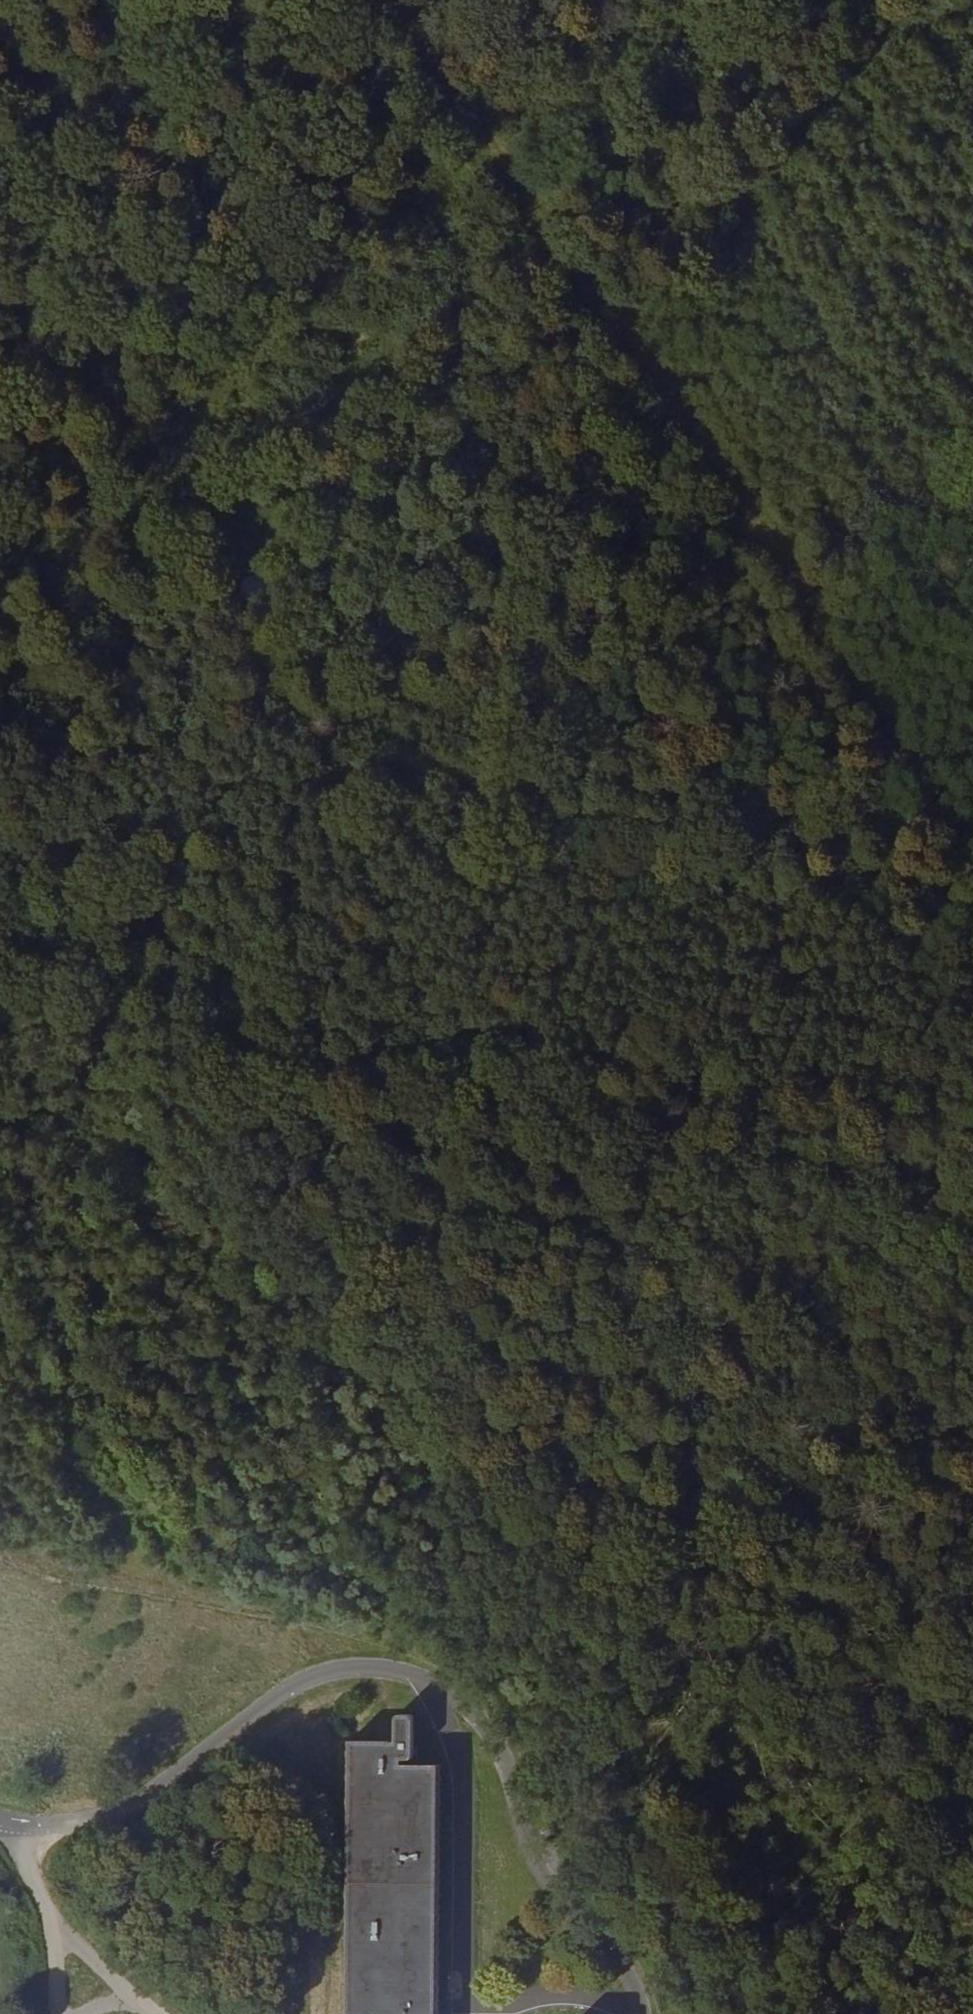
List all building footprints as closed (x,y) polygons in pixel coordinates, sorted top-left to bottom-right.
[(435,1756),(401,1754),(401,1707),(382,1706),(383,1730),(343,1730),(341,2013),(440,2013),(435,1756)]
